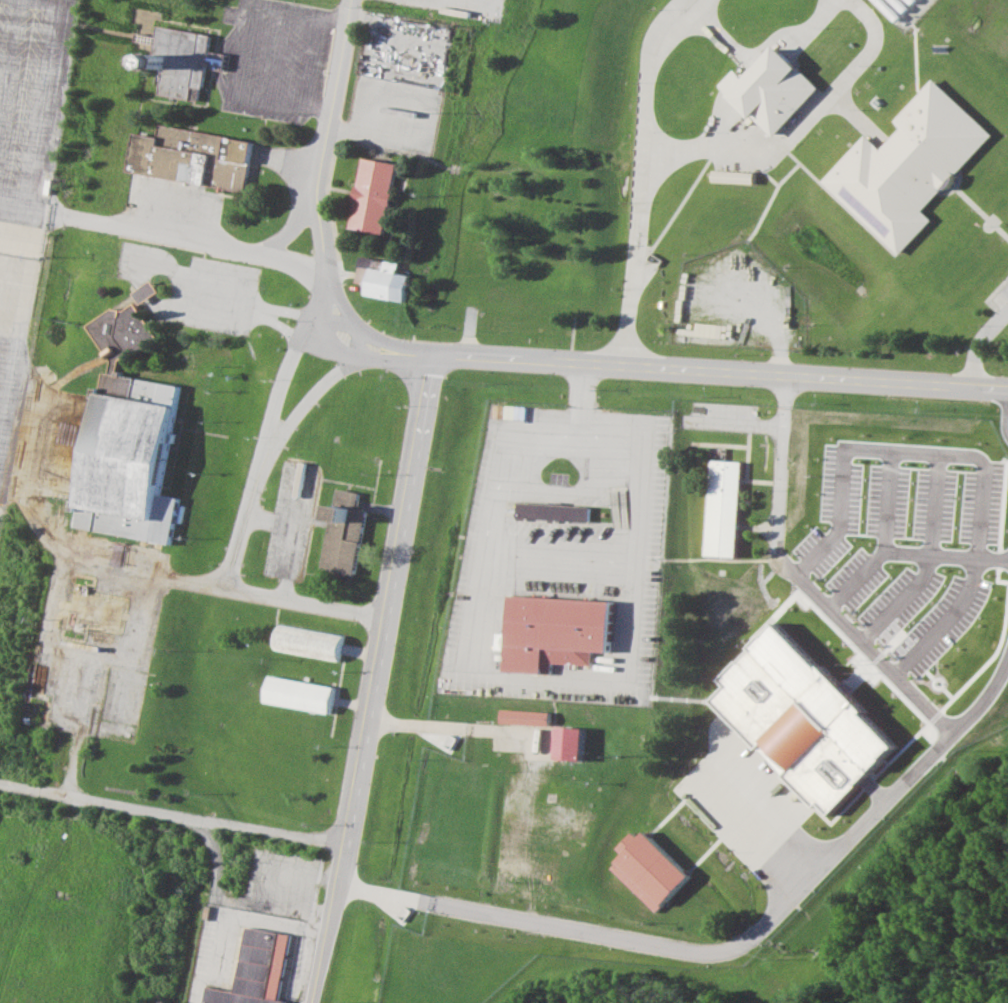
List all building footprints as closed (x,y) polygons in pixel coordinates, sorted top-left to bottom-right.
[(155,90),(196,100),(198,87),(201,88),(205,61),(209,62),(208,67),(221,70),(224,53),(210,51),(209,56),(206,55),(209,35),(157,25),(156,36),(138,33),(137,40),(154,43),(150,64),(157,70),(155,90)] [(718,84),(732,68),(741,77),(773,44),(818,87),(771,136),(718,84)] [(819,181),(863,133),(880,149),(899,127),(892,120),(931,78),(991,134),(958,169),(953,175),(935,193),(919,210),(929,219),(896,254),(819,181)] [(126,170),(134,131),(154,135),(156,124),(250,140),(241,191),(200,183),(126,170)] [(346,227),(352,199),(349,198),(352,184),(354,185),(359,157),(394,163),(381,233),(346,227)] [(362,294),(365,284),(353,282),(357,254),(382,259),(397,262),(395,272),(408,275),(403,302),(362,294)] [(139,304),(158,292),(150,281),(132,293),(139,304)] [(73,526),(169,544),(178,498),(157,494),(176,386),(117,374),(118,371),(115,370),(122,362),(154,342),(153,331),(132,300),(121,306),(110,305),(85,321),(103,349),(108,357),(106,373),(101,372),(98,388),(94,387),(71,509),(76,510),(73,526)] [(702,554),(708,459),(739,461),(734,556),(702,554)] [(320,568),(334,488),(357,493),(356,499),(359,500),(357,509),(365,510),(353,574),(320,568)] [(515,517),(515,502),(589,506),(588,521),(515,517)] [(506,670),(511,595),(614,601),(611,652),(593,650),(592,664),(552,662),(551,673),(506,670)] [(272,649),(276,623),(341,634),(337,661),(272,649)] [(717,679),(773,623),(898,747),(831,815),(819,804),(816,808),(708,701),(724,686),(717,679)] [(261,701),(266,675),(332,687),(328,714),(261,701)] [(499,722),(500,708),(549,711),(549,725),(499,722)] [(554,758),(556,727),(583,728),(582,760),(554,758)] [(608,867),(621,854),(615,848),(628,832),(635,838),(641,831),(688,877),(654,912),(608,867)] [(283,1000),(283,1002),(202,1002),(205,986),(233,991),(245,926),(288,934),(276,999),(283,1000)]
